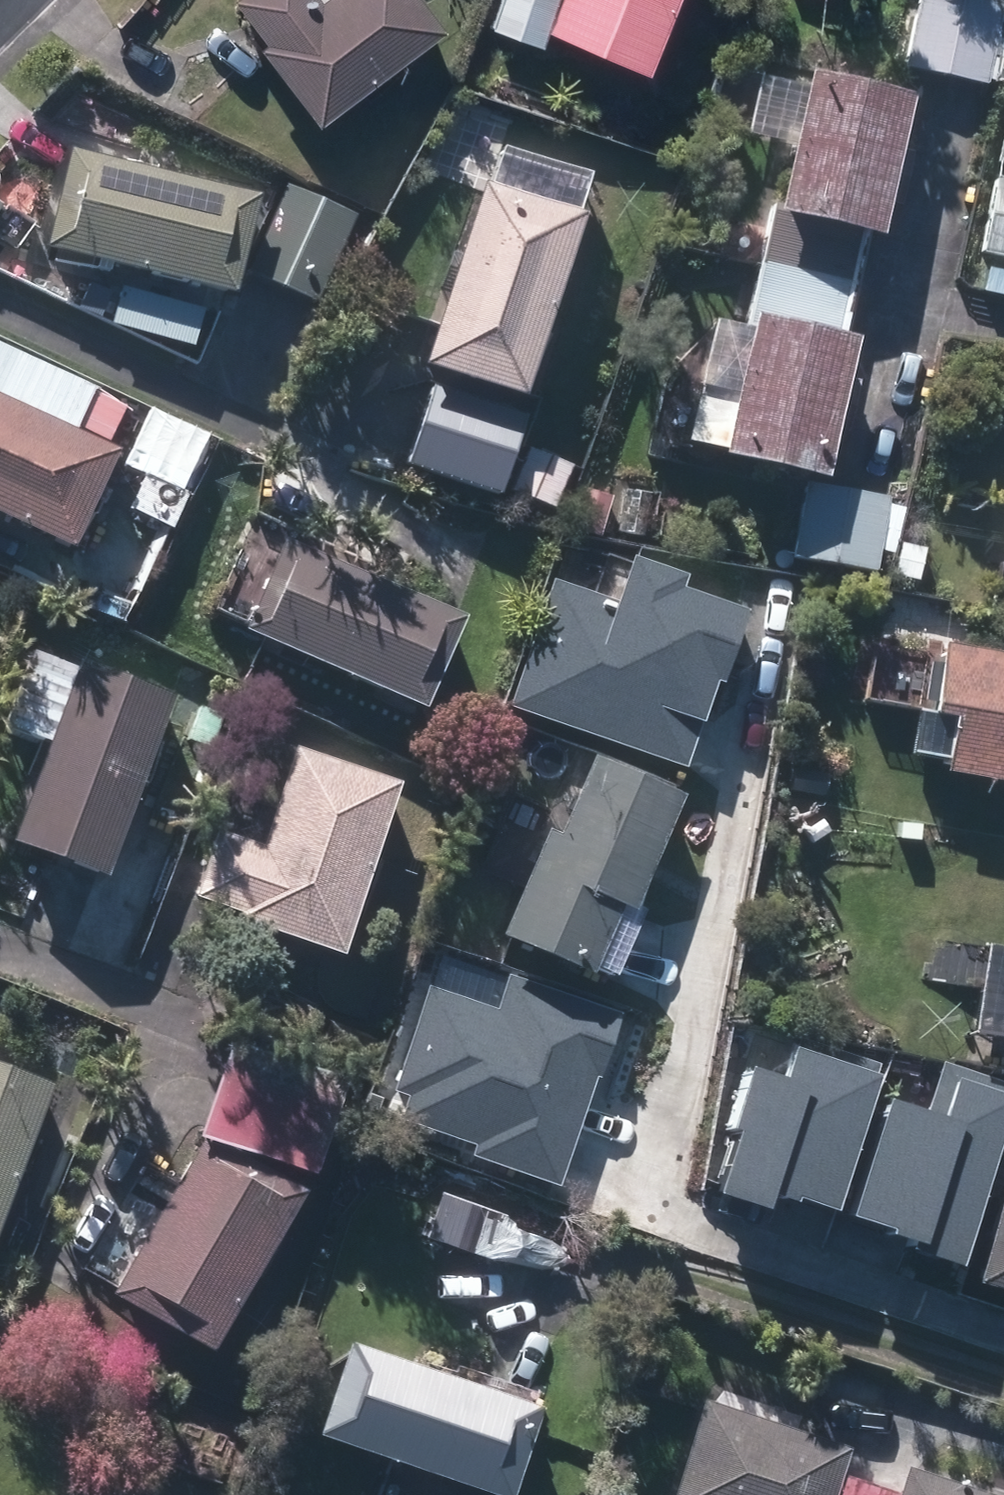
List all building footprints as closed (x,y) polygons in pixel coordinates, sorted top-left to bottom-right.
[(306,128),(429,36),(402,0),(328,0),(313,11),(305,0),(243,0),(231,9),(262,50),(252,56),(306,128)] [(631,75),(664,0),(555,0),(540,35),(631,75)] [(901,74),(980,91),(997,13),(939,0),(917,0),(901,74)] [(880,229),(888,231),(921,92),(820,68),(729,453),(827,476),(860,334),(855,333),(880,229)] [(81,148),(54,246),(231,295),(258,197),(81,148)] [(435,362),(527,394),(592,214),(500,181),(435,362)] [(993,252),(1003,254),(1003,190),(993,252)] [(250,274),(315,304),(353,222),(287,192),(250,274)] [(529,420),(437,389),(410,467),(503,498),(529,420)] [(63,549),(112,453),(0,397),(0,518),(63,549)] [(894,497),(812,481),(797,556),(879,572),(894,497)] [(283,548),(238,642),(407,722),(452,628),(283,548)] [(560,578),(517,708),(690,766),(743,608),(684,588),(688,576),(637,558),(623,599),(560,578)] [(945,771),(1003,780),(1003,653),(949,645),(939,716),(952,717),(945,771)] [(4,852),(94,888),(166,708),(77,672),(4,852)] [(328,968),(391,794),(290,758),(253,861),(212,846),(190,908),(230,922),(227,931),(328,968)] [(619,921),(672,808),(588,769),(551,849),(542,845),(496,945),(581,984),(612,917),(619,921)] [(413,1095),(401,1132),(563,1185),(621,1011),(510,974),(498,1011),(433,989),(400,1090),(413,1095)] [(223,1035),(187,1141),(196,1145),(302,1180),(339,1074),(223,1035)] [(745,1131),(725,1191),(775,1207),(781,1189),(843,1209),(886,1076),(797,1047),(788,1075),(760,1066),(739,1129),(745,1131)] [(858,1214),(901,1228),(898,1239),(965,1261),(1003,1141),(1003,1086),(945,1067),(931,1111),(895,1099),(858,1214)] [(44,1096),(0,1079),(0,1212),(44,1096)] [(105,1300),(199,1354),(302,1180),(196,1145),(105,1300)] [(1003,1305),(1003,1169),(964,1292),(1003,1305)] [(305,1438),(467,1494),(497,1494),(526,1414),(532,1397),(449,1367),(443,1384),(337,1347),(305,1438)] [(669,1494),(1003,1494),(1003,1484),(910,1454),(903,1477),(844,1458),(852,1435),(705,1387),(669,1494)]
